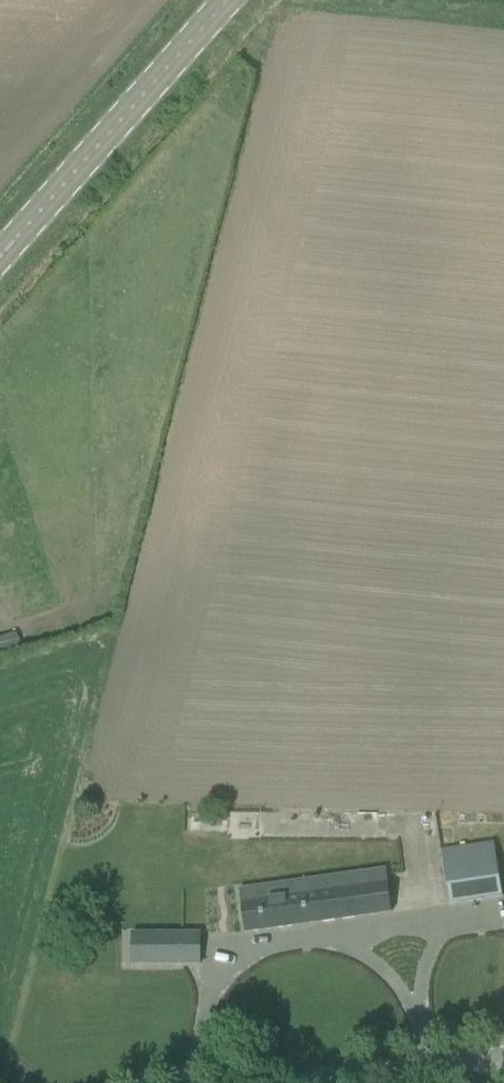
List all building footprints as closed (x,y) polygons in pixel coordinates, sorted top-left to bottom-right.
[(0,637),(0,653),(20,648),(16,633),(0,637)] [(443,852),(450,905),(503,897),(495,845),(443,852)] [(240,892),(245,933),(391,911),(386,870),(240,892)] [(132,935),(132,965),(201,965),(201,935),(132,935)]
